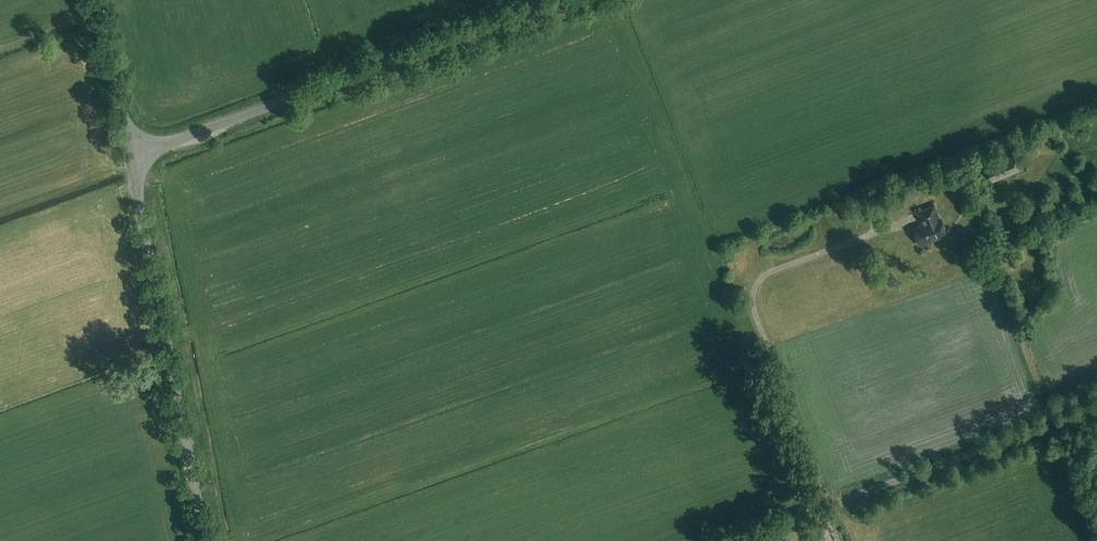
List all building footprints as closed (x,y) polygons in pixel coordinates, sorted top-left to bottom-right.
[(913,228),(920,245),(946,235),(940,218),(939,219),(934,205),(918,212),(923,225),(913,228)]
